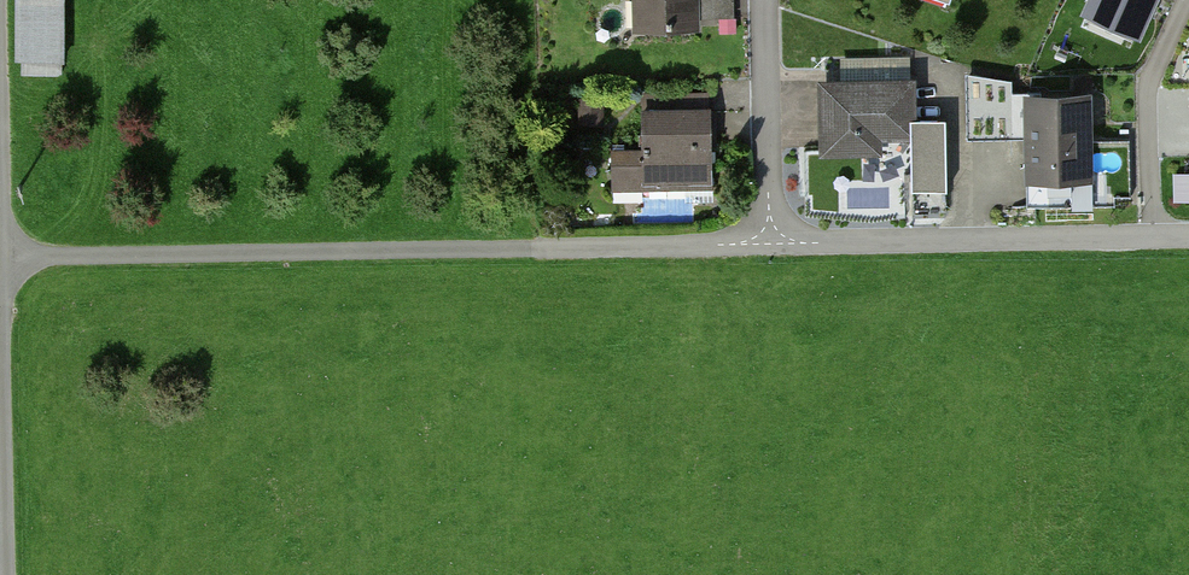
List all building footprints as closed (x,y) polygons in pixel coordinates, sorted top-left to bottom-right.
[(21,71),(67,72),(68,0),(22,0),(21,71)] [(732,18),(732,0),(637,0),(637,29),(695,29),(695,18),(732,18)] [(1087,10),(1139,33),(1154,0),(1091,0),(1087,10)] [(970,75),(969,135),(1012,135),(1012,76),(970,75)] [(819,91),(819,157),(875,157),(875,142),(907,142),(907,199),(945,199),(945,122),(911,122),(911,91),(819,91)] [(1096,185),(1095,95),(1025,96),(1025,185),(1096,185)] [(709,185),(708,105),(643,106),(644,153),(611,154),(612,186),(709,185)]
